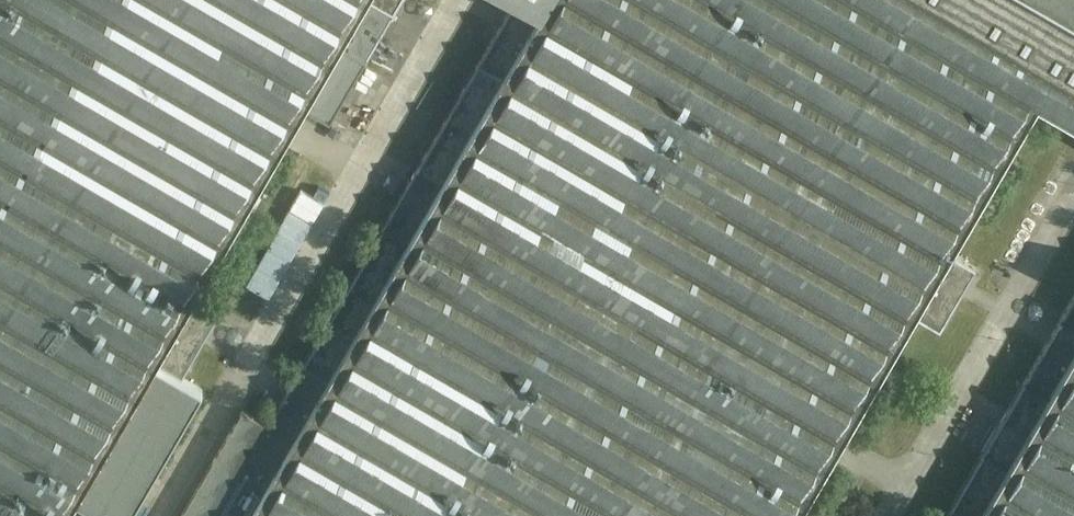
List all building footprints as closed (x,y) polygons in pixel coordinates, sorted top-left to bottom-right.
[(74,506),(91,515),(128,515),(202,388),(182,378),(217,313),(189,300),(365,0),(0,0),(0,515),(68,515),(74,506)] [(267,427),(241,412),(180,515),(808,515),(1041,106),(1073,126),(1073,0),(510,0),(267,427)] [(1002,515),(1073,515),(1073,391),(1002,515)]
